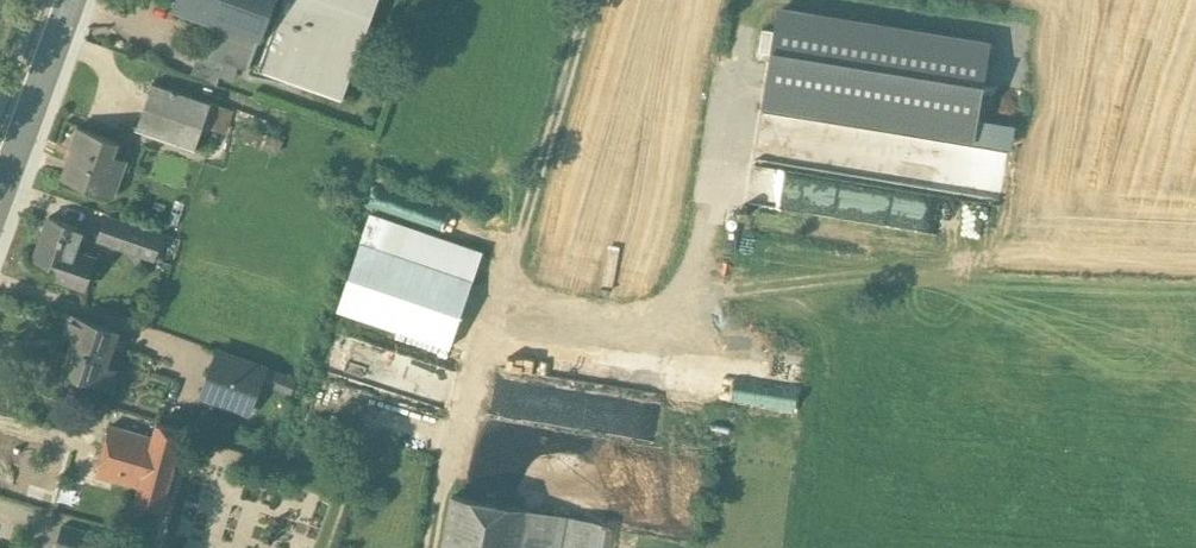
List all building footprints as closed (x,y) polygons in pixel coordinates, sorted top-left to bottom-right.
[(177,5),(226,23),(214,52),(254,67),(271,22),(279,0),(179,0),(177,5)] [(289,19),(328,33),(340,0),(279,0),(271,22),(286,27),(289,19)] [(328,33),(309,87),(343,99),(379,0),(340,0),(328,33)] [(784,7),(767,106),(975,140),(991,41),(784,7)] [(328,33),(289,19),(286,27),(271,22),(254,67),(309,87),(328,33)] [(228,59),(201,49),(191,75),(217,85),(228,59)] [(213,102),(155,82),(139,128),(197,148),(206,123),(213,102)] [(222,106),(213,102),(206,123),(215,126),(216,126),(222,106)] [(121,139),(80,125),(73,147),(76,148),(66,177),(116,195),(128,158),(116,154),(121,139)] [(372,213),(339,310),(452,349),(485,251),(372,213)] [(100,256),(80,249),(88,226),(54,215),(39,260),(63,268),(59,279),(90,289),(100,256)] [(162,235),(108,217),(100,239),(154,258),(162,235)] [(118,330),(73,315),(66,334),(75,337),(63,370),(110,386),(116,369),(106,365),(118,330)] [(266,370),(218,352),(202,397),(249,414),(261,383),(266,370)] [(282,376),(266,370),(261,383),(278,389),(282,376)] [(800,395),(649,372),(647,385),(776,405),(798,408),(800,395)] [(140,487),(136,501),(163,509),(185,430),(158,422),(154,436),(140,487)] [(154,436),(112,425),(98,475),(140,487),(154,436)] [(453,495),(444,547),(541,547),(548,512),(453,495)] [(541,547),(590,547),(595,521),(548,512),(541,547)] [(64,525),(58,547),(100,547),(103,534),(64,525)]
